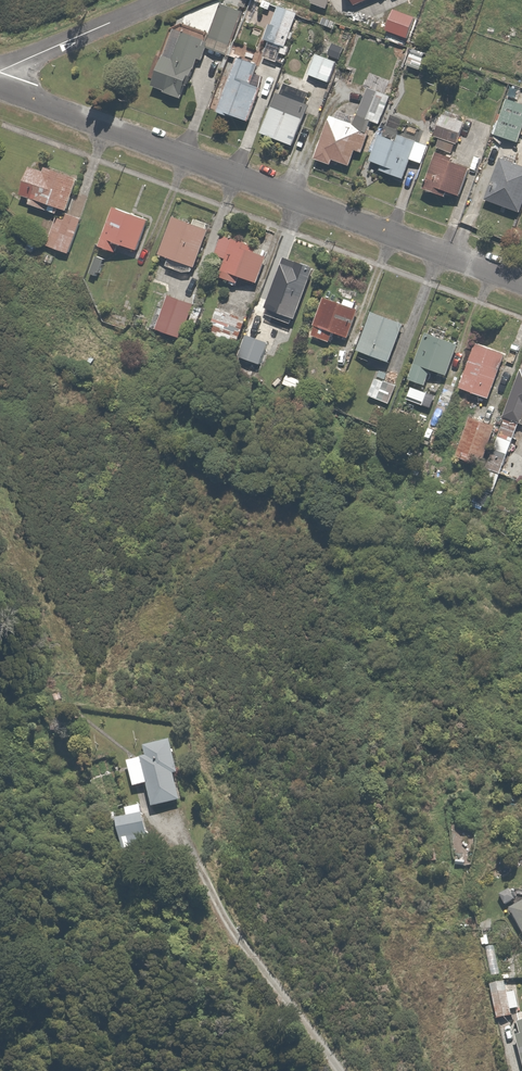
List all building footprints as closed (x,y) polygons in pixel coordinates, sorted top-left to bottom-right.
[(351,24),(405,0),(340,0),(351,24)] [(211,48),(231,56),(248,13),(229,5),(211,48)] [(284,6),(270,41),(289,49),(303,14),(284,6)] [(390,33),(411,40),(419,18),(397,11),(390,33)] [(179,30),(156,87),(186,99),(199,67),(202,68),(212,44),(179,30)] [(332,41),(348,47),(351,37),(335,32),(332,41)] [(411,66),(423,71),(428,58),(416,53),(411,66)] [(312,75),(333,84),(342,63),(321,54),(312,75)] [(242,59),(221,113),(233,118),(234,117),(254,125),(268,92),(256,87),(264,67),(242,59)] [(334,116),(320,160),(338,166),(339,162),(356,168),(361,153),(367,155),(378,124),(385,126),(394,98),(371,89),(361,117),(343,111),(340,118),(334,116)] [(281,95),(266,134),(297,146),(312,108),(281,95)] [(499,136),(521,143),(521,104),(510,100),(499,136)] [(447,115),(439,138),(462,145),(469,123),(447,115)] [(382,172),(408,180),(414,162),(427,166),(434,145),(386,129),(375,163),(384,166),(382,172)] [(442,154),(428,188),(452,198),(454,193),(464,197),(476,168),(442,154)] [(521,213),(521,160),(508,155),(491,201),(521,213)] [(71,214),(84,181),(51,168),(49,173),(37,168),(25,197),(36,202),(34,205),(59,216),(61,210),(71,214)] [(118,209),(104,247),(122,254),(125,245),(143,252),(154,221),(118,209)] [(51,247),(74,255),(87,220),(72,214),(70,221),(61,218),(51,247)] [(178,219),(164,256),(200,270),(214,234),(211,232),(213,226),(199,220),(197,227),(178,219)] [(245,278),(262,284),(273,253),(225,235),(218,255),(230,260),(223,278),(242,285),(245,278)] [(107,262),(98,258),(91,274),(100,278),(107,262)] [(319,270),(289,259),(270,310),(271,311),(269,317),(298,327),(319,270)] [(352,339),(363,310),(329,296),(317,328),(320,329),(317,336),(335,343),(339,334),(352,339)] [(173,297),(160,330),(196,343),(208,310),(173,297)] [(240,347),(251,320),(223,309),(212,336),(240,347)] [(376,313),(363,352),(395,364),(409,324),(376,313)] [(432,334),(414,380),(432,387),(438,373),(451,378),(463,347),(432,334)] [(251,336),(244,357),(264,364),(271,344),(251,336)] [(482,343),(464,389),(496,400),(513,354),(482,343)] [(372,397),(393,405),(400,387),(379,379),(372,397)] [(509,416),(521,421),(521,383),(509,416)] [(476,419),(461,457),(487,467),(502,428),(476,419)] [(509,420),(483,490),(498,496),(521,432),(521,425),(509,420)] [(159,809),(186,802),(180,777),(186,775),(177,741),(149,748),(151,757),(131,762),(138,789),(153,786),(159,809)] [(130,812),(132,819),(122,821),(131,855),(156,849),(148,818),(145,808),(130,812)] [(501,1021),(518,1018),(517,1011),(521,1010),(521,1007),(519,992),(510,994),(507,982),(494,985),(501,1021)]
